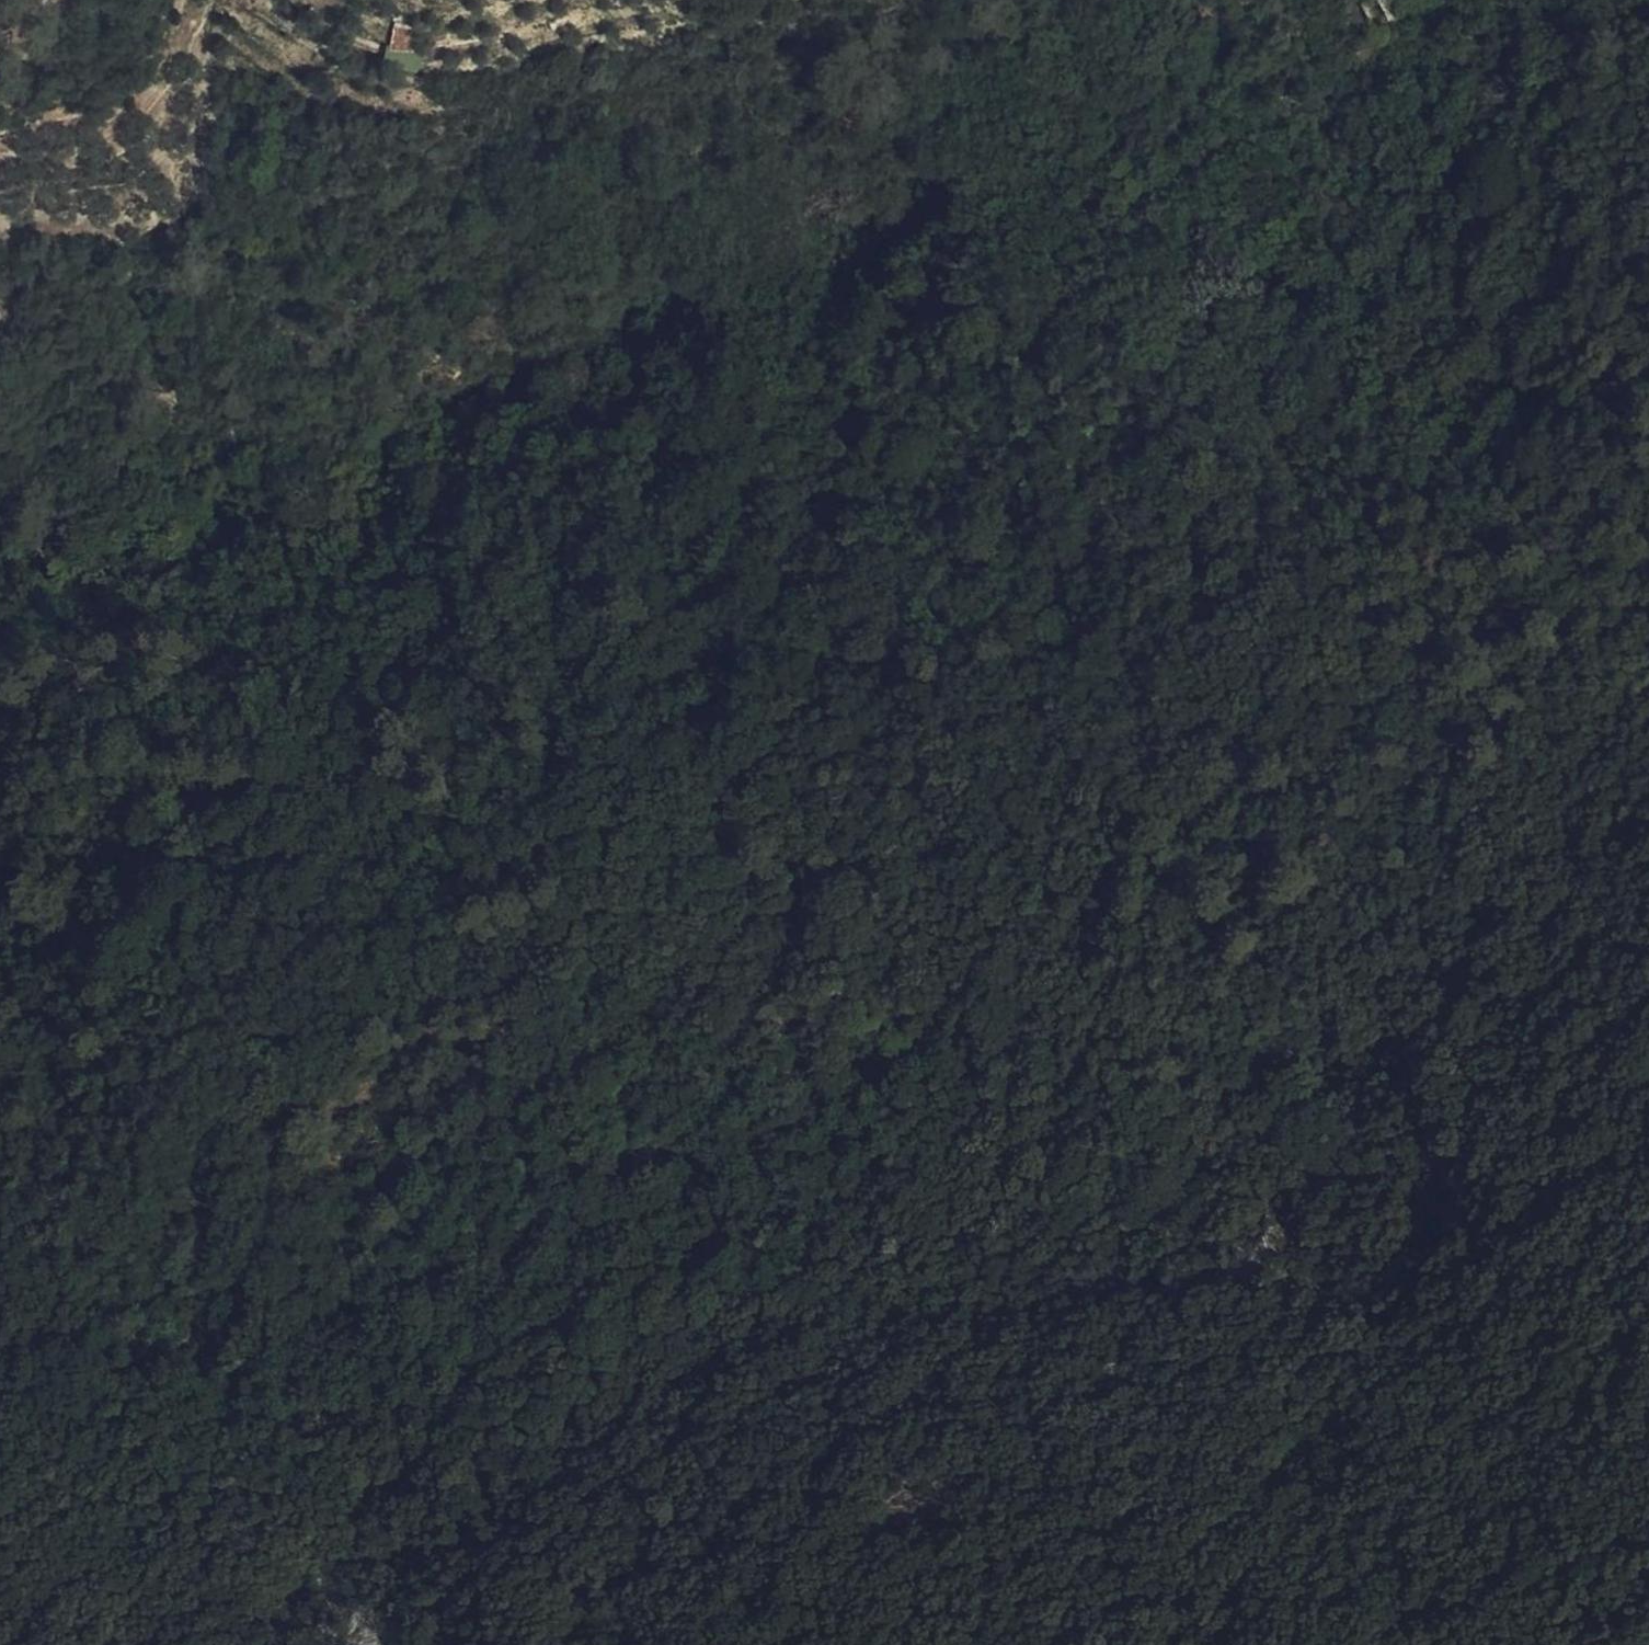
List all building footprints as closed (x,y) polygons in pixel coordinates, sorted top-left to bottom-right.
[(388,19),(387,44),(413,44),(413,20),(388,19)] [(16,1356),(0,1337),(0,1368),(16,1356)]
